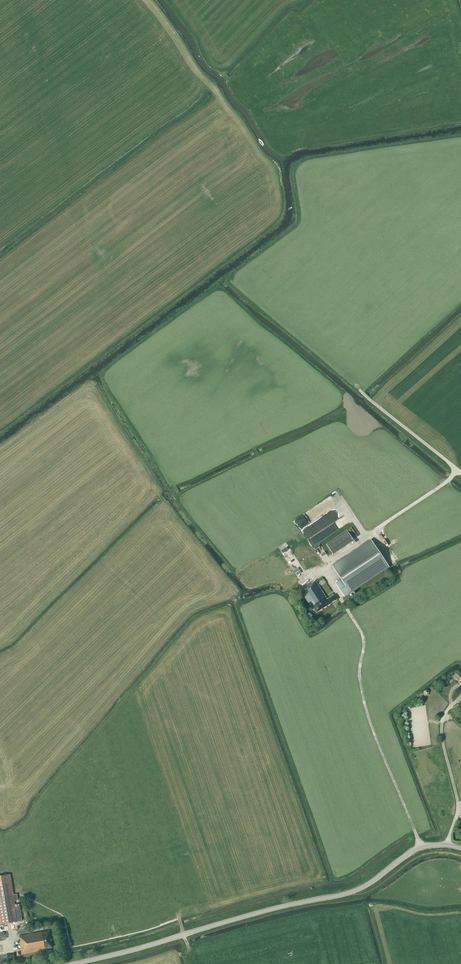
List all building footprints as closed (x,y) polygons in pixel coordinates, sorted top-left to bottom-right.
[(460,487),(460,481),(455,477),(452,481),(460,487)] [(354,540),(347,530),(326,544),(333,554),(354,540)] [(371,540),(332,566),(342,580),(336,584),(344,596),(389,567),(371,540)] [(317,612),(337,599),(334,595),(327,599),(326,598),(327,597),(316,580),(312,583),(311,582),(299,589),(312,609),(314,608),(317,612)] [(0,876),(0,923),(0,924),(17,921),(22,921),(19,906),(14,907),(12,895),(9,874),(0,876)] [(44,949),(52,948),(49,931),(42,932),(42,933),(37,934),(36,933),(20,936),(20,941),(19,942),(22,954),(44,950),(44,949)]
